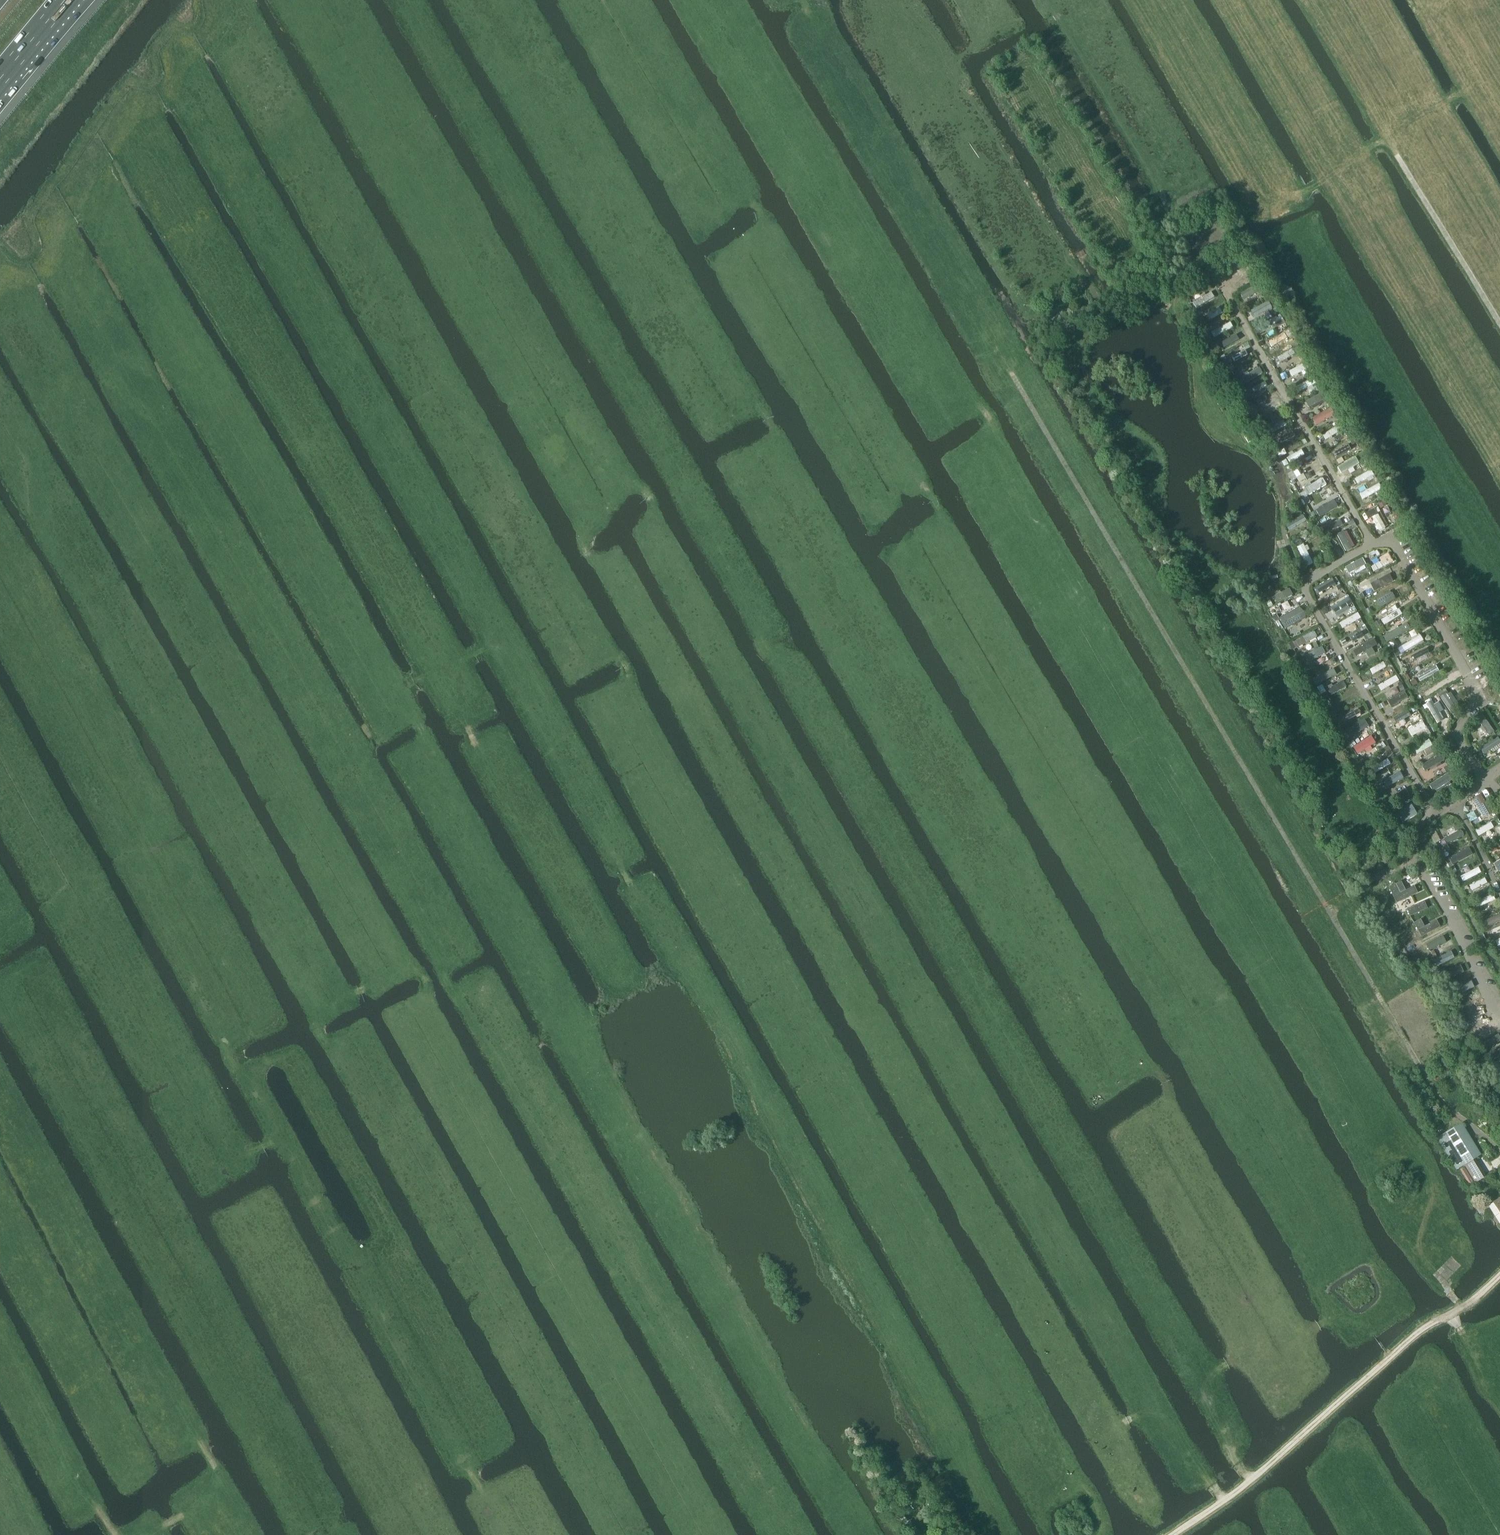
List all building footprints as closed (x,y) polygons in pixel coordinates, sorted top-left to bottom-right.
[(1297,478),(1293,472),(1288,474),(1292,481),(1297,478)] [(1397,649),(1392,652),(1396,657),(1401,654),(1397,649)] [(1433,1121),(1429,1116),(1424,1119),(1427,1125),(1433,1121)] [(1462,1124),(1437,1139),(1446,1153),(1455,1148),(1471,1138),(1462,1124)] [(1455,1148),(1446,1153),(1456,1169),(1463,1165),(1474,1158),(1480,1154),(1471,1138),(1455,1148)] [(1485,1176),(1474,1158),(1463,1165),(1474,1182),(1485,1176)] [(1463,1166),(1458,1169),(1468,1186),(1473,1184),(1463,1166)]
